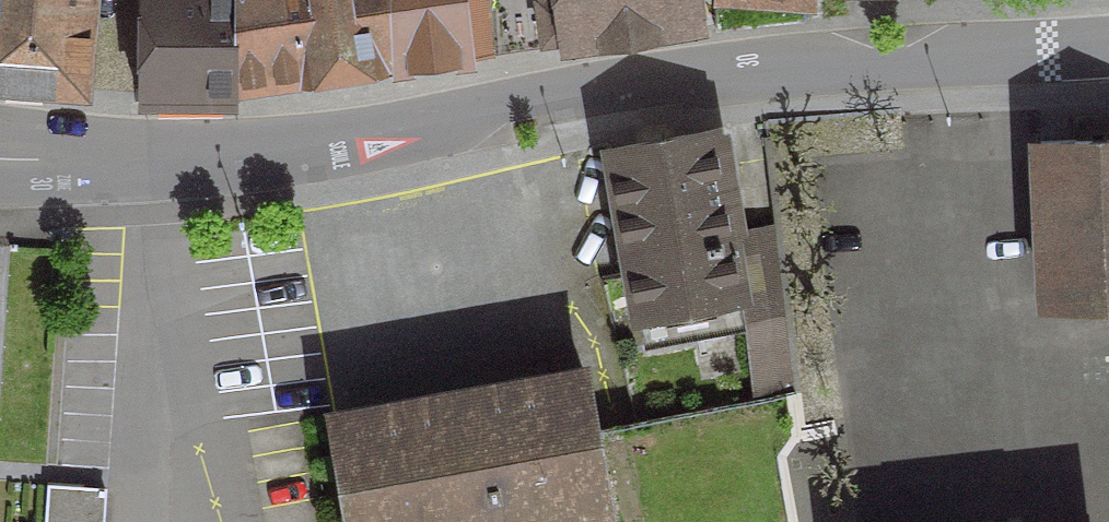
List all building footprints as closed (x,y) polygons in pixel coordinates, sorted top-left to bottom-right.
[(78,90),(85,0),(0,0),(0,84),(78,90)] [(230,80),(231,0),(138,0),(133,91),(129,91),(128,104),(140,104),(140,100),(230,100),(230,80)] [(318,67),(315,0),(231,0),(230,80),(318,67)] [(318,67),(378,58),(379,64),(381,65),(383,0),(315,0),(318,67)] [(381,65),(460,56),(458,0),(383,0),(381,65)] [(536,41),(531,0),(521,0),(484,5),(488,51),(537,45),(536,41)] [(562,40),(689,22),(686,0),(531,0),(536,41),(561,38),(562,40)] [(704,133),(605,151),(639,347),(738,329),(704,133)] [(1035,145),(1041,301),(1108,298),(1108,142),(1035,145)] [(327,416),(346,521),(803,521),(788,396),(587,431),(576,372),(520,382),(522,395),(386,419),(384,406),(327,416)] [(100,481),(42,480),(41,521),(99,521),(100,481)]
